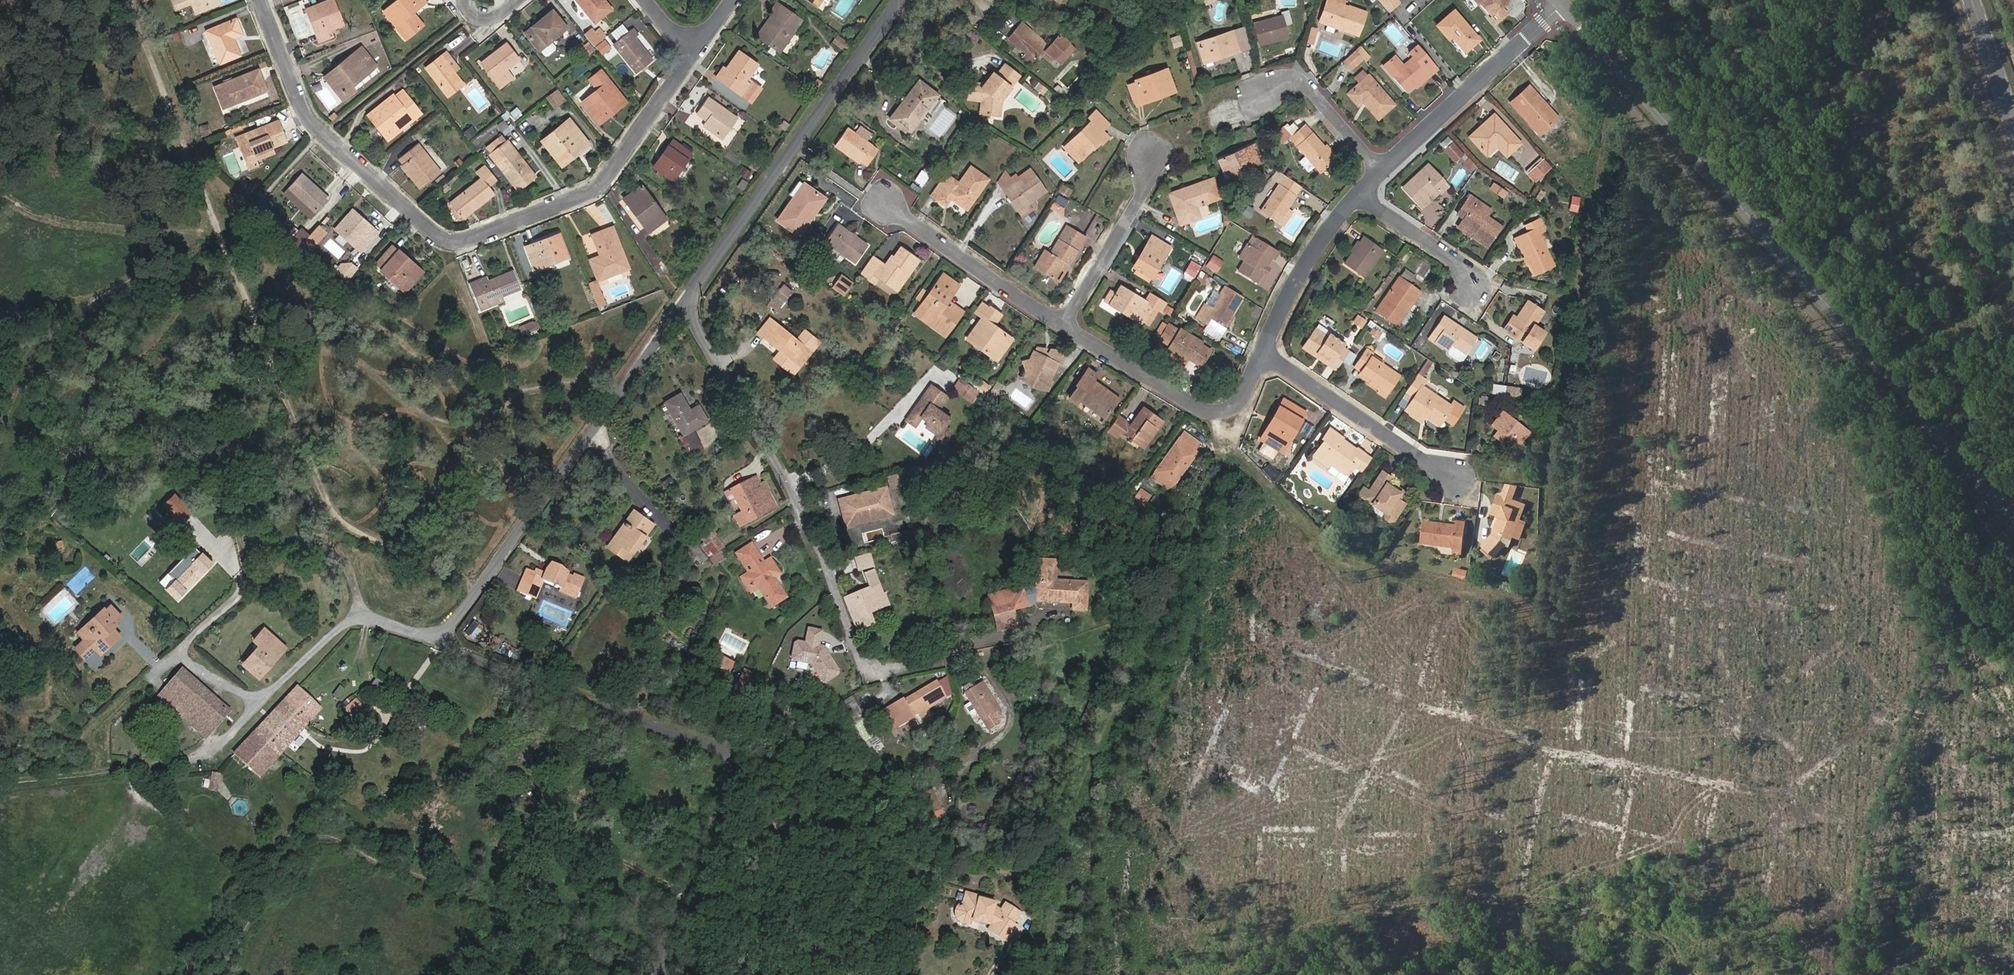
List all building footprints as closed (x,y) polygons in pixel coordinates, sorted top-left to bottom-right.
[(191,3),(194,10),(214,2),(213,0),(171,0),(175,9),(191,3)] [(196,13),(219,4),(218,0),(213,0),(214,2),(194,10),(196,13)] [(343,25),(333,0),(329,0),(310,8),(315,22),(312,23),(319,41),(332,36),(329,30),(343,25)] [(413,12),(426,2),(424,0),(398,0),(384,11),(396,26),(400,23),(409,35),(422,25),(413,12)] [(594,22),(611,9),(604,0),(576,0),(594,22)] [(1396,0),(1378,0),(1388,11),(1398,3),(1396,0)] [(1501,9),(1508,3),(1506,0),(1480,0),(1482,2),(1480,4),(1491,17),(1489,19),(1495,26),(1506,15),(1501,9)] [(756,36),(778,52),(801,20),(775,2),(770,10),(773,12),(756,36)] [(1335,26),(1357,34),(1364,15),(1327,2),(1320,21),(1326,23),(1325,29),(1333,32),(1335,26)] [(310,8),(307,9),(312,23),(315,22),(310,8)] [(1279,12),(1281,16),(1255,23),(1261,44),(1286,36),(1283,25),(1290,23),(1287,9),(1279,12)] [(303,37),(313,34),(305,10),(294,13),(303,37)] [(525,32),(539,50),(566,28),(552,10),(525,32)] [(770,10),(753,34),(756,36),(773,12),(770,10)] [(1464,52),(1478,40),(1453,11),(1436,25),(1448,39),(1451,36),(1464,52)] [(219,63),(240,55),(234,38),(242,35),(236,19),(207,31),(219,63)] [(406,38),(409,35),(400,23),(396,26),(406,38)] [(612,32),(618,38),(627,28),(622,23),(612,32)] [(1050,64),(1053,60),(1067,43),(1058,35),(1049,46),(1023,23),(1009,38),(1026,53),(1023,57),(1030,64),(1039,54),(1049,63),(1050,64)] [(598,43),(605,37),(599,29),(596,32),(592,27),(584,33),(591,43),(594,46),(598,43)] [(1306,44),(1314,46),(1318,29),(1311,27),(1306,44)] [(1239,50),(1250,47),(1246,28),(1234,32),(1239,50)] [(637,72),(652,59),(634,36),(637,34),(633,29),(618,41),(622,47),(619,49),(637,72)] [(1223,55),(1239,50),(1234,32),(1198,43),(1202,59),(1212,56),(1212,59),(1215,58),(1223,55)] [(598,43),(602,48),(613,39),(609,34),(605,37),(598,43)] [(847,51),(852,44),(838,34),(833,41),(847,51)] [(1175,46),(1182,45),(1180,36),(1173,38),(1175,46)] [(591,54),(597,50),(594,46),(591,43),(585,47),(591,54)] [(1053,60),(1060,65),(1074,49),(1072,47),(1067,43),(1053,60)] [(512,78),(505,69),(518,60),(506,44),(491,56),(493,60),(484,66),(500,87),(512,78)] [(1413,84),(1427,73),(1421,66),(1429,59),(1416,44),(1408,51),(1412,56),(1402,64),(1394,54),(1382,65),(1405,91),(1413,84)] [(1366,61),(1370,57),(1362,47),(1357,51),(1364,58),(1366,61)] [(354,90),(351,86),(374,67),(360,49),(339,66),(342,70),(328,80),(343,99),(354,90)] [(1344,60),(1351,68),(1364,58),(1357,51),(1356,49),(1344,60)] [(1529,56),(1534,62),(1541,56),(1536,50),(1529,56)] [(454,72),(461,68),(448,51),(441,56),(454,72)] [(761,89),(747,79),(757,65),(737,52),(725,68),(723,67),(717,76),(751,101),(761,89)] [(447,96),(463,84),(454,72),(441,56),(425,68),(447,96)] [(481,63),(484,66),(493,60),(491,56),(481,63)] [(1413,84),(1415,87),(1436,69),(1429,59),(1421,66),(1427,73),(1413,84)] [(1001,95),(1007,94),(1021,75),(1006,63),(998,74),(994,71),(989,78),(991,80),(988,85),(986,83),(971,81),(969,99),(983,101),(981,113),(993,114),(994,104),(1001,95)] [(339,66),(325,77),(328,80),(342,70),(339,66)] [(1172,94),(1176,93),(1168,69),(1164,71),(1172,94)] [(610,114),(607,110),(622,97),(601,70),(590,79),(597,90),(583,102),(600,122),(610,114)] [(224,108),(266,91),(258,71),(215,87),(224,108)] [(1163,97),(1172,94),(1164,71),(1135,81),(1136,83),(1129,86),(1135,103),(1162,93),(1163,97)] [(1380,118),(1396,104),(1370,74),(1349,93),(1361,106),(1365,102),(1380,118)] [(925,108),(926,109),(937,95),(919,81),(889,119),(906,131),(925,108)] [(1511,102),(1540,134),(1555,120),(1540,104),(1544,100),(1530,85),(1511,102)] [(559,104),(566,98),(559,89),(552,94),(559,104)] [(392,96),(369,115),(375,124),(379,121),(387,132),(408,115),(411,120),(419,113),(401,91),(393,98),(392,96)] [(1135,103),(1136,107),(1163,97),(1162,93),(1135,103)] [(556,107),(559,104),(552,94),(548,97),(556,107)] [(993,114),(1002,115),(1004,97),(1007,94),(1001,95),(994,104),(993,114)] [(610,114),(625,101),(622,97),(607,110),(610,114)] [(703,125),(721,138),(736,118),(707,98),(697,113),(707,120),(703,125)] [(1555,120),(1559,117),(1544,100),(1540,104),(1555,120)] [(510,111),(515,118),(523,113),(517,106),(510,111)] [(1099,143),(1102,145),(1108,137),(1102,131),(1109,125),(1096,112),(1089,119),(1092,122),(1070,143),(1084,158),(1093,149),(1099,143)] [(1509,154),(1520,143),(1494,114),(1482,125),(1484,128),(1472,139),(1485,153),(1497,141),(1509,154)] [(375,124),(387,139),(411,120),(408,115),(387,132),(379,121),(375,124)] [(574,155),(571,150),(584,139),(569,119),(542,141),(561,165),(574,155)] [(272,147),(285,141),(277,121),(236,137),(249,169),(258,166),(256,161),(253,154),(272,147)] [(1336,159),(1324,146),(1305,124),(1290,137),(1321,172),(1336,159)] [(1470,136),(1472,139),(1484,128),(1482,125),(1470,136)] [(1275,134),(1282,142),(1291,134),(1284,127),(1275,134)] [(860,160),(866,165),(877,150),(847,129),(835,144),(859,162),(860,160)] [(524,180),(533,173),(503,134),(487,147),(491,153),(490,154),(517,189),(526,183),(524,180)] [(574,155),(588,144),(584,139),(571,150),(574,155)] [(657,170),(671,180),(693,148),(684,141),(681,146),(672,140),(665,150),(669,153),(657,170)] [(1497,146),(1506,156),(1509,154),(1497,141),(1485,153),(1487,156),(1497,146)] [(1080,162),(1084,158),(1070,143),(1066,148),(1080,162)] [(1093,149),(1095,152),(1102,145),(1099,143),(1093,149)] [(404,164),(401,165),(410,177),(414,174),(422,186),(440,172),(418,144),(400,158),(404,164)] [(1259,157),(1254,144),(1247,147),(1252,160),(1259,157)] [(1336,159),(1338,158),(1326,145),(1324,146),(1336,159)] [(1459,163),(1464,158),(1452,145),(1446,150),(1459,163)] [(256,161),(275,153),(272,147),(253,154),(256,161)] [(1228,166),(1232,175),(1261,162),(1259,157),(1252,160),(1247,147),(1236,152),(1230,154),(1219,158),(1223,168),(1228,166)] [(665,150),(653,167),(657,170),(669,153),(665,150)] [(1469,157),(1462,162),(1469,171),(1476,166),(1469,157)] [(1544,176),(1549,172),(1551,169),(1543,159),(1535,165),(1544,176)] [(1441,192),(1448,185),(1429,164),(1404,188),(1420,205),(1437,188),(1441,192)] [(450,203),(462,218),(494,193),(490,187),(498,181),(485,165),(477,171),(482,178),(450,203)] [(1526,173),(1535,184),(1544,176),(1535,165),(1526,173)] [(749,178),(753,172),(744,166),(740,171),(749,178)] [(949,197),(966,208),(987,179),(970,166),(958,182),(946,174),(930,194),(944,205),(949,197)] [(1036,200),(1034,198),(1046,189),(1037,176),(1036,177),(1030,167),(1017,176),(1015,174),(1010,178),(1013,182),(1003,189),(1019,212),(1036,200)] [(1003,189),(1013,182),(1010,178),(1005,170),(998,181),(1003,189)] [(526,183),(536,176),(533,173),(524,180),(526,183)] [(419,188),(422,186),(414,174),(410,177),(419,188)] [(329,199),(302,175),(290,187),(316,212),(329,199)] [(1276,222),(1285,209),(1295,195),(1294,194),(1300,185),(1286,176),(1280,185),(1279,184),(1260,212),(1276,222)] [(1196,218),(1192,208),(1221,197),(1215,178),(1205,182),(1206,185),(1188,192),(1187,189),(1170,195),(1180,224),(1196,218)] [(1205,182),(1187,189),(1188,192),(1206,185),(1205,182)] [(1503,200),(1508,194),(1494,183),(1489,190),(1503,200)] [(804,184),(777,221),(795,233),(821,197),(804,184)] [(660,224),(666,220),(641,186),(627,196),(640,215),(637,217),(645,227),(656,219),(660,224)] [(310,217),(316,212),(290,187),(284,193),(310,217)] [(1420,205),(1424,209),(1441,192),(1437,188),(1420,205)] [(1536,200),(1540,203),(1545,195),(1541,193),(1536,200)] [(1503,224),(1489,215),(1475,205),(1479,199),(1471,194),(1458,213),(1466,218),(1464,221),(1478,230),(1477,232),(1491,243),(1503,224)] [(627,196),(624,198),(637,217),(640,215),(627,196)] [(795,233),(799,236),(825,199),(821,197),(795,233)] [(1060,205),(1061,206),(1064,202),(1058,197),(1054,202),(1060,205)] [(1489,215),(1493,208),(1479,199),(1475,205),(1489,215)] [(1019,212),(1023,219),(1037,208),(1038,202),(1036,200),(1019,212)] [(1055,212),(1063,216),(1063,208),(1061,206),(1060,205),(1055,212)] [(335,229),(361,252),(379,233),(353,209),(335,229)] [(1276,222),(1281,226),(1290,212),(1285,209),(1276,222)] [(645,227),(648,232),(660,224),(656,219),(645,227)] [(1462,224),(1476,234),(1477,232),(1478,230),(1464,221),(1462,224)] [(832,247),(854,263),(867,246),(838,225),(825,242),(832,247)] [(1064,262),(1068,265),(1085,236),(1068,225),(1051,253),(1045,250),(1034,266),(1054,278),(1064,262)] [(598,280),(628,268),(612,227),(592,235),(600,255),(590,260),(598,280)] [(1534,272),(1555,263),(1540,227),(1520,235),(1523,243),(1526,252),(1530,261),(1534,272)] [(291,241),(298,248),(309,236),(302,230),(291,241)] [(548,259),(565,252),(558,234),(526,247),(534,270),(550,264),(548,259)] [(1344,264),(1364,276),(1382,247),(1362,235),(1357,242),(1359,244),(1353,254),(1351,253),(1344,264)] [(298,248),(306,254),(316,243),(309,236),(298,248)] [(1258,238),(1254,236),(1249,244),(1253,247),(1258,238)] [(1171,248),(1152,237),(1140,256),(1144,258),(1137,270),(1152,279),(1171,248)] [(1238,270),(1255,282),(1271,257),(1272,258),(1278,250),(1258,238),(1253,247),(1249,244),(1248,243),(1239,256),(1244,260),(1238,270)] [(1356,241),(1349,251),(1351,253),(1353,254),(1359,244),(1357,242),(1356,241)] [(820,249),(827,254),(832,247),(825,242),(820,249)] [(405,292),(420,275),(405,262),(408,258),(398,249),(397,251),(392,246),(377,263),(381,268),(380,269),(405,292)] [(875,284),(879,278),(894,288),(906,271),(909,273),(918,260),(901,247),(893,258),(887,266),(884,264),(872,256),(860,273),(875,284)] [(550,264),(567,257),(565,252),(548,259),(550,264)] [(893,258),(890,256),(884,264),(887,266),(893,258)] [(1133,268),(1137,270),(1144,258),(1140,256),(1133,268)] [(1208,265),(1216,270),(1221,262),(1213,257),(1208,265)] [(420,275),(423,272),(408,258),(405,262),(420,275)] [(1054,278),(1058,281),(1068,265),(1064,262),(1054,278)] [(1184,274),(1193,279),(1199,269),(1190,264),(1184,274)] [(1401,272),(1411,279),(1415,272),(1405,266),(1401,272)] [(335,275),(347,282),(354,274),(341,267),(335,275)] [(1150,282),(1152,279),(1137,270),(1135,273),(1150,282)] [(496,304),(495,298),(518,288),(512,271),(487,281),(485,277),(470,284),(480,310),(496,304)] [(894,288),(897,290),(909,273),(906,271),(894,288)] [(1195,281),(1200,284),(1205,276),(1200,273),(1195,281)] [(945,335),(961,311),(952,304),(949,308),(944,304),(947,300),(958,286),(943,274),(918,308),(932,319),(929,323),(945,335)] [(1399,274),(1378,307),(1397,319),(1411,297),(1413,299),(1421,288),(1399,274)] [(832,288),(843,297),(852,284),(841,276),(832,288)] [(768,303),(775,309),(790,290),(783,284),(768,303)] [(1195,318),(1220,333),(1224,327),(1232,315),(1243,296),(1225,285),(1219,295),(1212,291),(1195,318)] [(1145,323),(1150,326),(1159,311),(1161,312),(1166,303),(1150,294),(1145,302),(1136,295),(1132,293),(1121,286),(1116,293),(1110,303),(1118,308),(1119,305),(1126,310),(1125,312),(1144,324),(1145,323)] [(1111,290),(1104,300),(1110,303),(1116,293),(1111,290)] [(1397,319),(1400,321),(1413,299),(1411,297),(1397,319)] [(982,301),(974,312),(982,318),(990,307),(982,301)] [(1533,351),(1545,333),(1533,325),(1542,312),(1527,302),(1515,318),(1512,323),(1508,320),(1502,330),(1533,351)] [(967,338),(995,358),(1009,337),(994,325),(991,323),(998,313),(990,307),(982,318),(967,338)] [(929,323),(932,319),(918,308),(915,313),(929,323)] [(994,325),(1001,315),(998,313),(991,323),(994,325)] [(1456,360),(1460,359),(1475,338),(1460,328),(1459,330),(1456,327),(1457,325),(1442,314),(1431,329),(1436,334),(1432,339),(1446,349),(1447,353),(1456,360)] [(1224,327),(1227,329),(1234,317),(1232,315),(1224,327)] [(758,332),(800,366),(811,351),(769,318),(758,332)] [(522,334),(536,329),(533,323),(519,328),(522,334)] [(1160,339),(1162,341),(1173,326),(1169,323),(1160,339)] [(1335,363),(1345,346),(1347,343),(1319,324),(1303,347),(1319,357),(1321,354),(1335,363)] [(1203,364),(1212,351),(1202,344),(1179,329),(1173,326),(1162,341),(1169,345),(1167,348),(1180,356),(1177,359),(1176,361),(1184,366),(1188,359),(1198,365),(1200,362),(1203,364)] [(1202,344),(1203,342),(1180,327),(1179,329),(1202,344)] [(1431,329),(1427,335),(1432,339),(1436,334),(1431,329)] [(995,358),(997,360),(1012,339),(1009,337),(995,358)] [(1319,357),(1339,370),(1351,351),(1345,346),(1335,363),(1321,354),(1319,357)] [(1049,350),(1038,347),(1036,352),(1045,357),(1049,350)] [(1392,392),(1401,378),(1372,359),(1376,352),(1369,347),(1359,362),(1365,367),(1363,370),(1374,377),(1373,379),(1384,387),(1392,392)] [(1167,348),(1165,351),(1177,359),(1180,356),(1167,348)] [(1490,356),(1494,359),(1500,352),(1496,349),(1490,356)] [(1060,365),(1062,367),(1066,359),(1052,351),(1048,359),(1060,365)] [(1053,383),(1051,382),(1060,365),(1048,359),(1045,357),(1036,352),(1031,361),(1035,363),(1030,372),(1027,370),(1025,373),(1022,371),(1020,376),(1023,377),(1022,380),(1034,387),(1036,384),(1049,391),(1053,383)] [(1508,374),(1515,375),(1518,356),(1510,355),(1508,374)] [(1031,361),(1027,370),(1030,372),(1035,363),(1031,361)] [(1363,370),(1362,372),(1373,379),(1374,377),(1363,370)] [(1456,399),(1453,404),(1423,385),(1427,379),(1418,373),(1407,389),(1416,395),(1408,408),(1425,419),(1428,413),(1430,410),(1444,419),(1446,416),(1454,422),(1465,405),(1456,399)] [(985,391),(990,383),(983,378),(977,386),(985,391)] [(951,389),(971,404),(978,393),(958,379),(951,389)] [(1079,398),(1104,416),(1117,399),(1092,381),(1084,391),(1078,386),(1070,398),(1076,402),(1079,398)] [(1494,384),(1493,392),(1505,394),(1506,385),(1494,384)] [(934,387),(930,385),(924,393),(927,396),(934,387)] [(1506,385),(1505,394),(1517,395),(1518,387),(1506,385)] [(949,418),(938,410),(947,397),(934,387),(927,396),(924,393),(911,412),(919,418),(927,425),(925,427),(936,436),(935,447),(946,449),(949,430),(944,426),(949,418)] [(1390,395),(1392,392),(1384,387),(1382,389),(1390,395)] [(701,443),(693,430),(707,421),(698,404),(689,410),(680,393),(664,402),(684,435),(680,438),(688,451),(701,443)] [(1262,439),(1284,450),(1300,416),(1294,413),(1298,406),(1282,397),(1273,416),(1276,418),(1270,430),(1267,428),(1262,439)] [(1300,416),(1304,409),(1298,406),(1294,413),(1300,416)] [(1135,434),(1143,440),(1153,426),(1157,429),(1163,421),(1144,407),(1130,424),(1119,416),(1109,430),(1117,435),(1119,431),(1130,439),(1135,434)] [(1442,422),(1444,419),(1430,410),(1428,413),(1442,422)] [(905,420),(913,427),(919,418),(911,412),(905,420)] [(1513,440),(1519,444),(1528,431),(1503,412),(1493,425),(1500,430),(1513,440)] [(1273,416),(1267,428),(1270,430),(1276,418),(1273,416)] [(1359,443),(1357,446),(1342,436),(1343,433),(1330,424),(1323,434),(1325,435),(1317,448),(1330,458),(1332,455),(1349,467),(1351,464),(1354,467),(1357,462),(1365,448),(1366,448),(1359,443)] [(1130,439),(1142,448),(1157,429),(1153,426),(1143,440),(1135,434),(1130,439)] [(1495,436),(1508,446),(1513,440),(1500,430),(1495,436)] [(1173,482),(1176,484),(1196,454),(1194,453),(1200,444),(1184,432),(1178,441),(1180,443),(1159,472),(1173,482)] [(1342,436),(1357,446),(1359,443),(1343,433),(1342,436)] [(1151,478),(1167,490),(1173,482),(1159,472),(1180,443),(1178,441),(1151,478)] [(804,460),(815,457),(812,448),(801,451),(804,460)] [(1346,470),(1349,467),(1332,455),(1330,458),(1317,448),(1314,452),(1329,463),(1331,460),(1346,470)] [(1357,462),(1364,467),(1373,454),(1365,448),(1357,462)] [(1395,474),(1387,467),(1379,478),(1387,484),(1391,480),(1395,474)] [(734,516),(739,526),(776,507),(767,490),(770,489),(766,481),(760,484),(756,477),(731,489),(733,494),(742,512),(734,516)] [(1407,500),(1403,497),(1400,494),(1403,490),(1396,484),(1391,480),(1387,484),(1379,478),(1372,487),(1368,493),(1388,508),(1388,515),(1391,517),(1396,517),(1407,500)] [(1409,489),(1398,481),(1396,484),(1403,490),(1400,494),(1403,497),(1409,489)] [(1368,483),(1363,489),(1368,493),(1372,487),(1368,483)] [(1141,485),(1134,495),(1145,504),(1153,494),(1141,485)] [(891,512),(885,489),(841,500),(845,514),(856,521),(891,512)] [(1518,522),(1520,518),(1526,503),(1500,493),(1495,505),(1504,508),(1502,514),(1494,531),(1484,542),(1485,543),(1495,552),(1496,553),(1506,542),(1511,543),(1513,537),(1520,538),(1525,525),(1518,522)] [(187,517),(192,512),(175,495),(170,500),(187,517)] [(856,521),(845,514),(841,500),(838,501),(845,527),(891,515),(891,512),(856,521)] [(1495,505),(1493,510),(1502,514),(1504,508),(1495,505)] [(638,518),(632,513),(629,517),(636,522),(638,518)] [(609,550),(627,563),(652,528),(638,518),(636,522),(629,517),(623,526),(625,527),(609,550)] [(1423,539),(1465,545),(1468,519),(1458,518),(1458,525),(1425,520),(1423,539)] [(623,526),(607,548),(609,550),(625,527),(623,526)] [(711,552),(721,545),(714,535),(704,542),(711,552)] [(773,576),(780,571),(770,556),(764,560),(751,541),(737,551),(749,570),(740,576),(747,585),(754,580),(757,586),(771,606),(786,595),(776,580),(774,583),(770,578),(773,576)] [(1493,555),(1495,552),(1485,543),(1482,546),(1493,555)] [(203,574),(202,574),(213,562),(203,552),(199,556),(191,548),(184,555),(192,563),(177,578),(177,579),(166,590),(176,600),(187,589),(188,589),(203,574)] [(708,558),(712,563),(723,556),(719,550),(708,558)] [(856,553),(857,568),(875,567),(874,552),(856,553)] [(529,599),(535,583),(540,582),(551,586),(550,588),(554,589),(555,587),(557,588),(556,590),(574,597),(581,579),(570,574),(569,576),(563,574),(563,572),(558,567),(548,564),(547,563),(542,570),(540,574),(531,571),(530,573),(524,571),(515,594),(529,599)] [(872,623),(868,613),(888,605),(874,569),(863,573),(869,589),(846,598),(857,629),(872,623)] [(1075,597),(1087,598),(1088,571),(1039,570),(1038,590),(1075,591),(1075,597)] [(747,585),(750,591),(757,586),(754,580),(747,585)] [(529,599),(533,600),(540,582),(535,583),(529,599)] [(989,607),(992,614),(1011,608),(1009,600),(989,607)] [(120,616),(111,606),(106,610),(115,621),(120,616)] [(100,655),(116,640),(108,632),(113,628),(117,623),(115,621),(106,610),(103,608),(94,617),(99,623),(84,636),(85,637),(86,639),(76,649),(85,658),(95,649),(100,655)] [(996,629),(1015,623),(1011,608),(992,614),(996,629)] [(94,617),(79,631),(84,636),(99,623),(94,617)] [(822,630),(807,627),(804,642),(797,641),(793,643),(791,658),(793,661),(810,665),(822,682),(826,683),(838,674),(839,671),(824,645),(820,645),(822,630)] [(116,640),(120,636),(113,628),(108,632),(116,640)] [(286,646),(265,628),(261,632),(268,638),(265,642),(278,655),(286,646)] [(243,663),(259,677),(278,655),(265,642),(268,638),(261,632),(254,640),(259,645),(243,663)] [(75,647),(76,649),(86,639),(85,637),(75,647)] [(720,654),(747,655),(748,645),(720,644),(720,654)] [(715,664),(729,672),(733,664),(719,656),(715,664)] [(183,670),(160,696),(193,725),(215,699),(183,670)] [(331,692),(340,697),(346,687),(338,682),(331,692)] [(906,723),(902,717),(910,712),(912,716),(945,697),(936,682),(896,706),(894,703),(877,713),(889,733),(906,723)] [(993,712),(998,709),(982,683),(963,694),(969,703),(974,712),(986,731),(999,723),(993,712)] [(320,709),(296,687),(254,733),(279,755),(320,709)] [(834,698),(837,695),(831,688),(828,691),(834,698)] [(1103,698),(1094,694),(1090,703),(1099,707),(1103,698)] [(853,697),(841,704),(848,716),(860,710),(853,697)] [(193,725),(206,737),(229,711),(215,699),(193,725)] [(344,708),(355,720),(366,711),(355,699),(344,708)] [(963,706),(969,716),(974,712),(969,703),(963,706)] [(1089,725),(1091,725),(1099,707),(1090,703),(1088,707),(1086,713),(1082,721),(1085,723),(1082,729),(1086,731),(1089,725)] [(1083,705),(1080,710),(1086,713),(1088,707),(1083,705)] [(853,725),(865,719),(860,710),(848,716),(853,725)] [(234,754),(260,777),(279,755),(254,733),(242,745),(234,754)] [(217,790),(222,773),(214,770),(209,787),(217,790)] [(1004,904),(1000,910),(994,906),(995,902),(966,893),(963,904),(961,905),(959,906),(957,908),(956,910),(956,912),(956,914),(957,917),(958,918),(960,920),(962,921),(964,922),(966,922),(968,921),(970,920),(971,920),(990,925),(987,929),(1006,942),(1016,927),(1012,924),(1019,913),(1004,904)]
